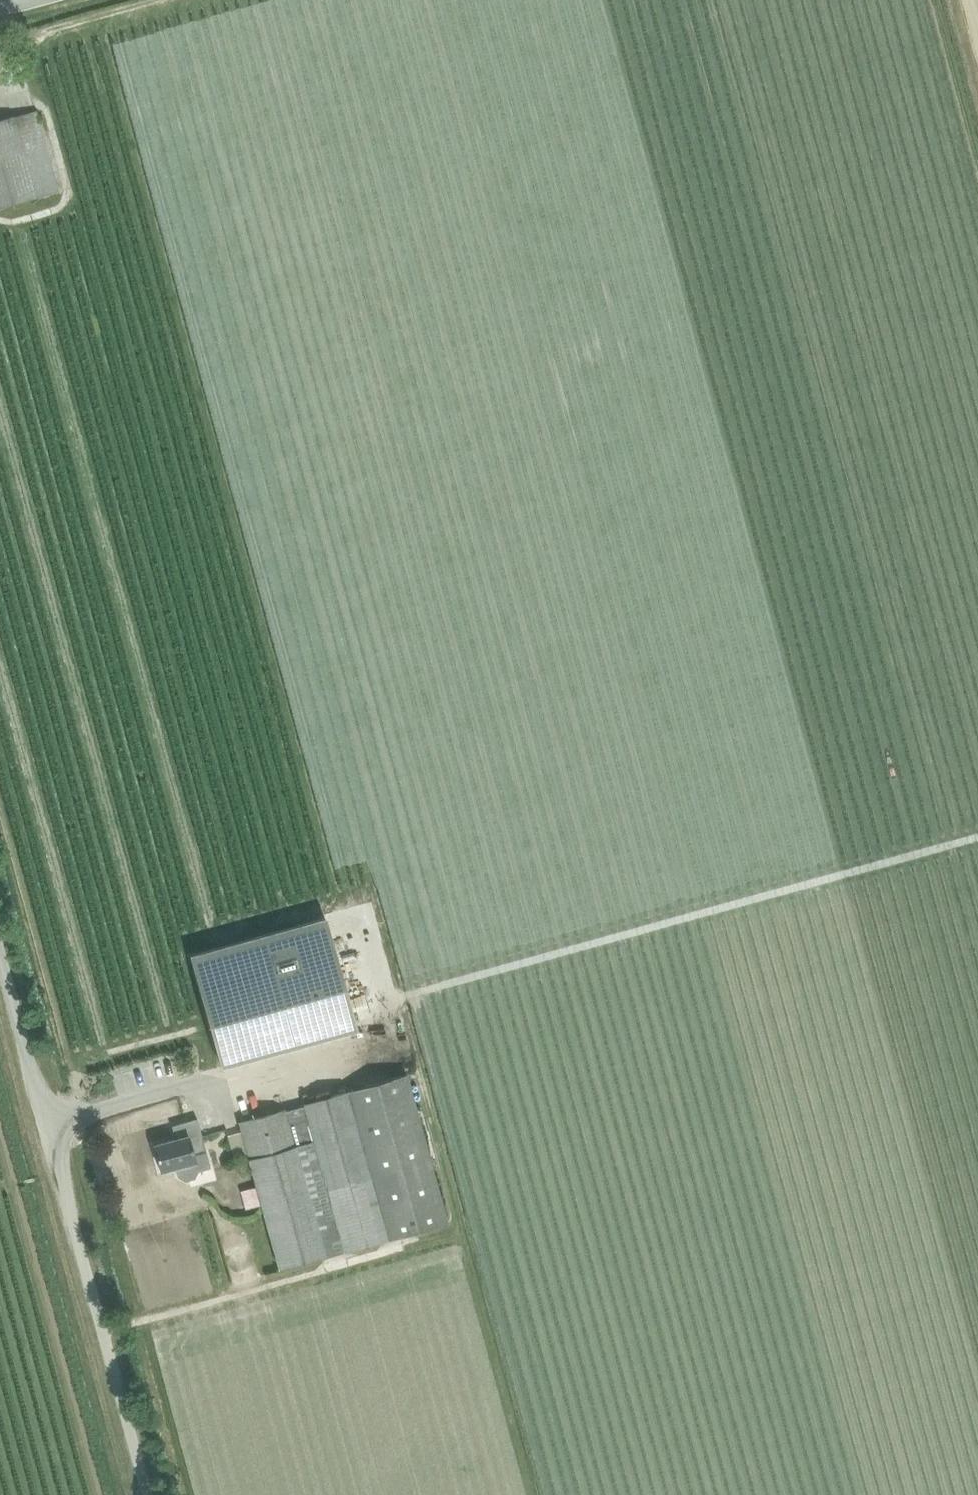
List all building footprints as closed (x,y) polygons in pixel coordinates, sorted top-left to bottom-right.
[(35,197),(57,191),(35,110),(13,117),(12,115),(0,119),(0,207),(35,197)] [(191,955),(220,1064),(356,1028),(327,919),(191,955)] [(386,1239),(386,1240),(447,1224),(407,1075),(346,1091),(346,1092),(304,1104),(304,1106),(284,1111),(284,1109),(239,1121),(278,1267),(386,1238),(386,1239)] [(201,1136),(202,1136),(196,1119),(172,1126),(175,1139),(153,1146),(160,1171),(175,1167),(178,1177),(186,1181),(194,1178),(198,1171),(210,1167),(201,1136)] [(240,1202),(256,1200),(254,1183),(238,1184),(240,1202)]
